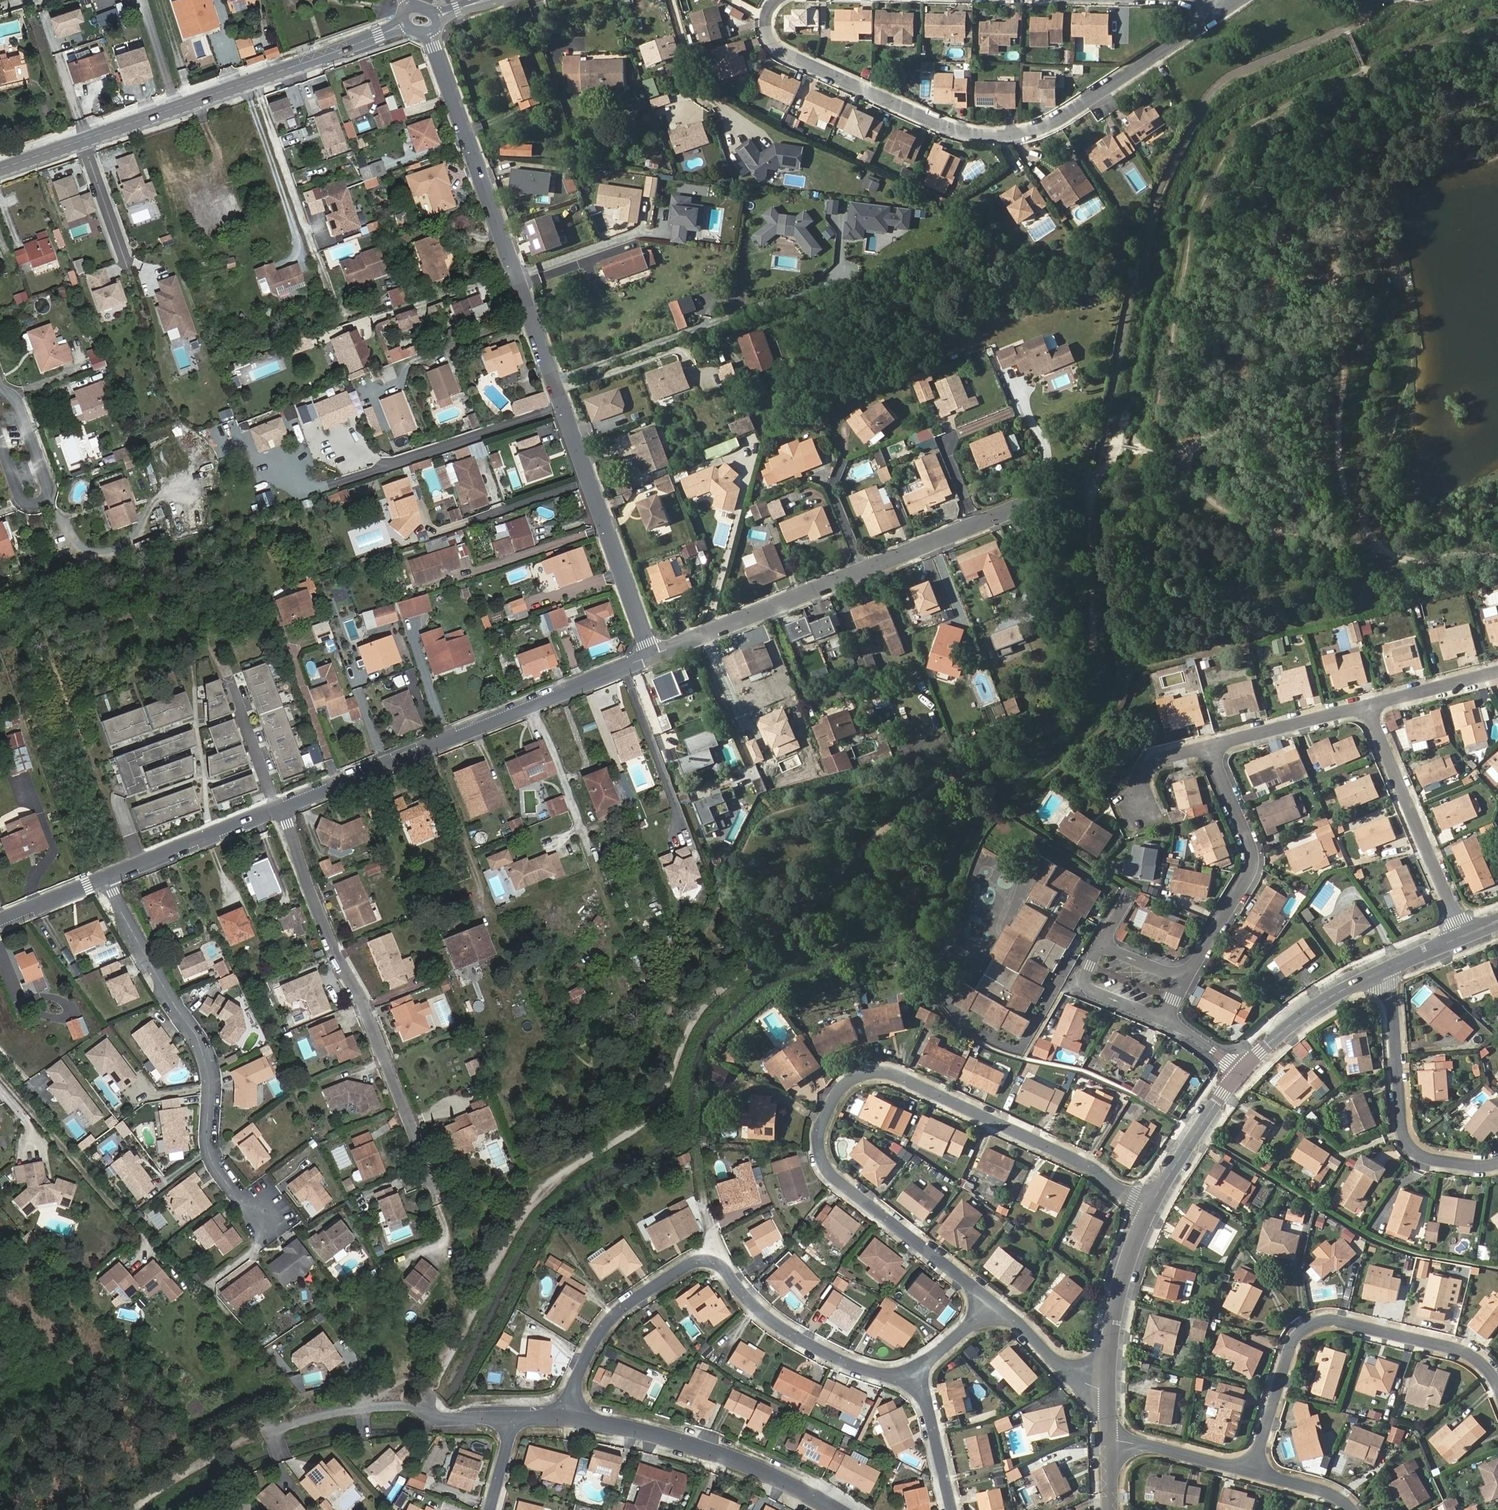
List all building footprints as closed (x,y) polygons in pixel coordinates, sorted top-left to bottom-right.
[(172,1),(184,36),(201,31),(200,27),(217,21),(210,0),(176,0),(172,1)] [(233,12),(244,9),(242,0),(229,0),(233,12)] [(691,17),(696,32),(699,31),(704,44),(730,35),(727,28),(720,30),(718,25),(721,23),(716,8),(691,17)] [(731,8),(728,15),(740,21),(743,13),(731,8)] [(884,32),(895,33),(901,33),(901,42),(910,42),(911,33),(913,33),(913,13),(885,13),(885,10),(877,10),(877,24),(884,23),(884,32)] [(858,31),(872,32),(872,11),(837,11),(836,30),(832,30),(832,38),(849,38),(849,31),(858,31)] [(1073,13),(1073,35),(1087,36),(1095,36),(1095,42),(1111,43),(1111,33),(1108,33),(1108,14),(1073,13)] [(956,17),(949,17),(946,17),(926,16),(926,37),(964,38),(965,14),(956,14),(956,17)] [(1049,19),(1033,19),(1033,45),(1048,45),(1049,42),(1063,43),(1064,15),(1055,15),(1055,23),(1049,23),(1049,19)] [(83,17),(63,23),(61,16),(51,20),(56,37),(86,27),(83,17)] [(99,29),(112,25),(108,16),(96,19),(99,29)] [(200,27),(201,31),(219,25),(217,21),(200,27)] [(992,41),(998,42),(1011,42),(1011,33),(1017,33),(1018,21),(1009,21),(1009,24),(981,23),(981,41),(983,41),(983,51),(991,51),(992,41)] [(249,37),(236,40),(241,57),(254,53),(249,37)] [(641,48),(647,65),(677,55),(671,37),(641,48)] [(717,50),(721,64),(718,65),(723,81),(748,72),(743,57),(740,58),(737,52),(745,50),(742,42),(717,50)] [(270,57),(280,54),(277,46),(267,49),(270,57)] [(149,47),(117,56),(127,88),(158,78),(149,47)] [(88,50),(74,54),(77,62),(68,64),(74,83),(108,71),(102,53),(91,57),(88,50)] [(17,79),(14,66),(21,64),(19,55),(0,59),(0,83),(17,79)] [(248,65),(264,59),(263,55),(247,60),(248,65)] [(412,57),(392,63),(406,108),(427,101),(412,57)] [(532,101),(519,60),(502,66),(515,106),(518,106),(532,101)] [(623,61),(581,62),(562,63),(563,77),(566,77),(566,87),(582,87),(601,86),(601,82),(605,81),(608,81),(608,86),(624,85),(623,61)] [(1072,65),(1072,74),(1082,74),(1082,65),(1072,65)] [(758,89),(793,105),(802,83),(794,79),(793,82),(787,79),(784,78),(766,70),(758,89)] [(936,74),(936,100),(952,101),(952,97),(958,97),(958,106),(966,106),(966,78),(952,78),(952,75),(936,74)] [(1026,74),(1026,100),(1042,100),(1042,94),(1047,93),(1047,102),(1055,102),(1056,78),(1041,77),(1041,74),(1026,74)] [(345,85),(356,118),(367,114),(363,106),(371,103),(362,79),(345,85)] [(654,79),(643,81),(645,97),(656,95),(654,79)] [(601,86),(582,87),(582,89),(582,92),(608,91),(608,86),(608,81),(605,81),(601,82),(601,86)] [(996,104),(999,105),(1006,105),(1006,107),(1014,107),(1014,84),(978,83),(977,104),(996,104)] [(315,93),(321,112),(340,107),(334,88),(315,93)] [(834,114),(840,117),(846,103),(839,100),(837,103),(813,91),(804,110),(806,111),(803,120),(810,123),(814,115),(820,118),(829,122),(834,114)] [(650,108),(669,104),(667,95),(648,99),(650,108)] [(385,101),(390,114),(398,111),(394,99),(385,101)] [(532,101),(518,106),(520,113),(540,107),(537,99),(532,101)] [(293,117),(287,100),(268,107),(274,123),(293,117)] [(884,123),(866,114),(863,113),(856,110),(857,108),(850,105),(840,126),(874,142),(884,123)] [(1141,142),(1168,123),(1158,108),(1151,113),(1147,107),(1133,117),(1138,123),(1132,128),(1141,142)] [(316,120),(327,149),(345,143),(334,114),(316,120)] [(384,129),(394,126),(390,114),(380,118),(384,129)] [(784,123),(795,128),(798,120),(788,115),(784,123)] [(817,127),(820,118),(814,115),(810,123),(817,127)] [(359,132),(370,129),(368,121),(357,125),(359,132)] [(352,122),(344,125),(349,139),(357,136),(352,122)] [(410,129),(418,153),(439,146),(431,122),(410,129)] [(709,143),(701,122),(670,132),(677,153),(709,143)] [(285,146),(310,140),(307,128),(282,135),(285,146)] [(915,139),(910,137),(904,134),(896,130),(888,149),(914,162),(924,139),(917,136),(915,139)] [(1097,156),(1106,170),(1134,151),(1138,149),(1129,135),(1118,142),(1114,135),(1100,145),(1105,151),(1097,156)] [(775,170),(780,167),(795,169),(799,166),(801,149),(774,144),(760,155),(749,141),(736,150),(743,160),(751,170),(757,178),(763,179),(765,177),(767,168),(775,170)] [(500,145),(500,152),(515,152),(515,155),(529,156),(530,146),(500,145)] [(935,163),(932,170),(926,184),(944,193),(949,182),(951,178),(960,160),(943,152),(944,148),(936,145),(930,160),(935,163)] [(869,164),(873,152),(866,150),(862,162),(869,164)] [(354,157),(347,159),(352,173),(359,171),(354,157)] [(133,158),(119,163),(122,171),(119,173),(126,192),(123,193),(127,205),(139,201),(139,203),(157,197),(153,185),(143,189),(133,158)] [(646,159),(644,167),(657,169),(659,161),(646,159)] [(1076,159),(1068,164),(1069,167),(1060,174),(1058,171),(1051,175),(1053,179),(1047,183),(1057,200),(1063,196),(1083,184),(1078,175),(1084,171),(1076,159)] [(743,160),(737,164),(741,176),(751,170),(743,160)] [(926,167),(932,170),(935,163),(930,160),(926,167)] [(377,179),(387,175),(383,163),(373,167),(377,179)] [(1069,167),(1068,164),(1058,171),(1060,174),(1069,167)] [(444,185),(447,185),(450,184),(444,166),(408,178),(414,196),(428,191),(435,212),(454,206),(448,189),(446,190),(444,185)] [(367,182),(377,179),(373,167),(360,170),(365,183),(366,182),(367,182)] [(549,174),(510,169),(508,186),(546,192),(549,174)] [(1089,179),(1084,171),(1078,175),(1083,184),(1089,179)] [(875,193),(880,181),(868,175),(863,188),(875,193)] [(1044,179),(1047,183),(1053,179),(1051,175),(1044,179)] [(570,176),(561,180),(566,194),(576,191),(570,176)] [(647,176),(644,195),(654,196),(657,178),(647,176)] [(72,179),(54,186),(66,220),(83,214),(85,217),(97,213),(91,196),(79,200),(72,179)] [(379,187),(377,179),(367,182),(366,182),(365,183),(368,191),(379,187)] [(1089,179),(1083,184),(1087,191),(1068,203),(1070,205),(1095,189),(1089,179)] [(344,183),(304,196),(307,204),(328,198),(335,216),(337,223),(331,225),(335,237),(360,228),(344,183)] [(1063,196),(1068,203),(1087,191),(1083,184),(1063,196)] [(640,190),(600,185),(598,204),(616,206),(616,203),(625,204),(624,211),(622,210),(621,219),(636,221),(640,190)] [(1024,199),(1023,197),(1016,187),(1002,196),(1019,222),(1046,205),(1035,189),(1028,193),(1029,196),(1024,199)] [(689,199),(672,197),(670,211),(672,212),(671,220),(669,220),(668,224),(674,224),(671,243),(684,244),(686,230),(686,226),(695,227),(697,211),(688,209),(689,206),(689,199)] [(912,209),(828,197),(826,213),(845,215),(842,236),(864,239),(865,230),(887,233),(888,228),(909,231),(912,209)] [(698,231),(701,207),(689,206),(688,209),(697,211),(695,227),(686,226),(686,230),(698,231)] [(810,221),(803,211),(795,218),(777,216),(771,207),(761,215),(767,223),(752,235),(758,243),(762,243),(771,236),(772,233),(792,235),(808,255),(812,255),(819,249),(802,228),(810,221)] [(83,214),(66,220),(68,225),(85,219),(85,217),(83,214)] [(328,218),(331,225),(337,223),(335,216),(328,218)] [(556,231),(550,216),(523,226),(526,234),(528,233),(531,240),(556,231)] [(454,220),(446,222),(449,231),(457,229),(454,220)] [(378,222),(367,225),(369,233),(380,230),(378,222)] [(561,245),(556,231),(531,240),(533,247),(531,248),(534,256),(561,245)] [(23,247),(31,269),(54,261),(44,233),(37,236),(38,242),(23,247)] [(450,276),(444,260),(447,258),(444,248),(449,247),(444,233),(417,243),(425,265),(423,267),(428,283),(450,276)] [(359,281),(360,283),(386,274),(378,250),(361,255),(362,257),(364,262),(360,263),(357,261),(342,267),(349,285),(359,281)] [(390,253),(395,268),(401,266),(396,251),(390,253)] [(639,251),(601,264),(608,282),(645,268),(639,251)] [(341,264),(342,267),(357,261),(360,263),(364,262),(362,257),(356,259),(355,261),(353,262),(351,262),(348,262),(341,264)] [(227,262),(228,269),(236,268),(234,260),(227,262)] [(79,262),(71,264),(76,278),(84,275),(79,262)] [(278,297),(305,287),(298,267),(282,273),(282,275),(278,277),(277,275),(276,275),(273,266),(256,272),(264,296),(271,294),(278,297)] [(87,277),(100,314),(126,305),(120,288),(111,290),(104,271),(87,277)] [(176,280),(160,285),(164,295),(158,297),(163,313),(160,314),(167,333),(179,329),(183,341),(196,336),(176,280)] [(362,287),(360,283),(359,281),(349,285),(351,291),(362,287)] [(395,309),(408,304),(402,288),(389,292),(395,309)] [(17,305),(32,301),(29,291),(14,295),(17,305)] [(454,303),(462,324),(475,319),(475,318),(490,312),(486,303),(484,304),(481,295),(468,299),(468,298),(454,303)] [(695,307),(691,295),(677,301),(681,312),(695,307)] [(444,304),(428,307),(429,315),(445,312),(444,304)] [(398,318),(401,328),(420,321),(417,312),(398,318)] [(380,325),(375,329),(389,365),(393,364),(391,359),(393,359),(390,353),(388,354),(383,341),(385,340),(384,338),(382,339),(380,332),(383,330),(382,326),(389,324),(390,326),(391,325),(389,321),(380,325)] [(401,328),(403,333),(422,326),(420,321),(401,328)] [(41,372),(71,361),(66,346),(57,349),(49,327),(31,333),(37,351),(38,352),(40,351),(41,353),(35,355),(41,372)] [(445,333),(448,342),(460,337),(457,329),(445,333)] [(758,331),(736,340),(747,369),(769,361),(758,331)] [(37,351),(31,333),(23,336),(22,339),(27,352),(29,354),(33,352),(37,351)] [(365,351),(367,350),(365,343),(361,344),(357,334),(350,337),(349,336),(334,342),(338,354),(336,355),(345,375),(373,365),(369,355),(367,356),(365,351)] [(1012,348),(998,354),(1004,368),(1018,362),(1022,372),(1033,367),(1037,369),(1052,363),(1054,368),(1073,360),(1067,345),(1059,349),(1054,337),(1051,336),(1043,339),(1042,338),(1024,345),(1025,347),(1014,351),(1012,348)] [(492,354),(490,350),(490,349),(481,353),(489,373),(498,369),(501,377),(511,373),(509,369),(516,366),(523,363),(516,344),(498,351),(499,352),(492,354)] [(408,352),(410,357),(418,354),(415,349),(408,352)] [(95,372),(108,367),(104,355),(91,360),(95,372)] [(747,369),(749,375),(765,369),(769,361),(747,369)] [(684,363),(651,374),(660,398),(692,387),(684,363)] [(730,363),(717,367),(722,380),(734,376),(730,363)] [(1037,369),(1033,367),(1036,375),(1054,368),(1052,363),(1037,369)] [(428,373),(440,403),(460,395),(448,366),(428,373)] [(1054,390),(1070,382),(1066,373),(1049,380),(1054,390)] [(927,374),(909,380),(918,405),(936,399),(927,374)] [(947,410),(958,406),(960,409),(979,401),(977,396),(967,400),(957,374),(936,382),(942,398),(934,401),(939,415),(948,412),(947,410)] [(103,384),(91,389),(93,396),(78,401),(87,424),(110,416),(101,393),(106,391),(103,384)] [(620,387),(584,400),(593,423),(628,410),(620,387)] [(91,389),(76,394),(78,401),(93,396),(91,389)] [(346,393),(316,405),(322,422),(342,414),(344,418),(355,414),(346,393)] [(382,401),(398,438),(417,430),(402,394),(382,401)] [(546,394),(531,399),(535,411),(550,405),(546,394)] [(531,399),(520,402),(524,414),(535,411),(531,399)] [(883,399),(864,414),(859,408),(847,418),(852,425),(855,423),(868,440),(897,416),(883,399)] [(78,401),(77,401),(86,424),(87,424),(78,401)] [(373,407),(365,410),(367,417),(375,414),(373,407)] [(322,422),(325,429),(345,421),(344,418),(342,414),(322,422)] [(367,417),(375,436),(383,434),(375,414),(367,417)] [(479,414),(471,417),(477,431),(485,428),(479,414)] [(822,414),(812,418),(817,429),(826,425),(822,414)] [(731,438),(753,431),(748,416),(726,424),(731,438)] [(282,419),(251,431),(260,453),(271,449),(268,443),(288,435),(282,419)] [(221,440),(233,436),(229,426),(217,430),(221,440)] [(654,428),(630,437),(634,447),(636,446),(643,464),(647,473),(668,464),(654,428)] [(929,428),(916,433),(920,441),(933,436),(929,428)] [(1004,433),(973,447),(982,470),(1014,457),(1004,433)] [(519,443),(522,454),(532,482),(553,474),(550,464),(546,454),(543,446),(542,447),(539,437),(519,443)] [(735,438),(701,450),(704,460),(739,448),(735,438)] [(802,447),(784,454),(772,459),(773,462),(768,464),(771,471),(766,473),(770,483),(824,462),(814,438),(800,444),(802,447)] [(781,447),(784,454),(802,447),(800,444),(799,440),(781,447)] [(885,445),(888,458),(906,453),(903,440),(885,445)] [(485,441),(469,447),(472,459),(474,458),(474,459),(490,455),(485,441)] [(136,445),(94,456),(97,469),(139,458),(136,445)] [(634,447),(631,448),(638,466),(643,464),(636,446),(634,447)] [(308,449),(294,455),(299,469),(313,463),(308,449)] [(494,470),(505,467),(500,452),(490,456),(494,470)] [(876,469),(886,465),(881,452),(871,456),(876,469)] [(936,453),(930,455),(934,467),(941,465),(936,453)] [(522,454),(519,455),(529,483),(532,482),(522,454)] [(926,506),(930,504),(946,498),(945,495),(941,483),(934,467),(930,455),(917,460),(928,487),(906,496),(912,511),(926,506)] [(472,459),(445,468),(450,485),(455,484),(462,503),(468,501),(483,496),(486,495),(474,459),(474,458),(472,459)] [(429,460),(414,465),(416,471),(431,466),(429,460)] [(853,480),(873,472),(868,462),(849,470),(853,480)] [(715,467),(690,477),(698,494),(712,489),(718,495),(716,504),(734,509),(739,488),(733,484),(728,483),(727,481),(729,478),(733,479),(738,474),(726,463),(720,470),(715,467)] [(886,466),(877,470),(881,481),(890,477),(886,466)] [(670,475),(655,481),(659,490),(666,487),(668,493),(675,490),(670,475)] [(401,498),(396,500),(403,520),(394,530),(403,538),(421,518),(417,506),(414,505),(412,502),(415,500),(407,477),(384,484),(388,495),(398,491),(401,498)] [(698,494),(690,477),(684,479),(691,497),(698,494)] [(947,480),(941,483),(945,495),(952,493),(947,480)] [(920,481),(899,486),(901,494),(922,488),(920,481)] [(110,512),(107,514),(115,534),(137,526),(130,507),(133,505),(125,482),(116,485),(117,490),(108,493),(114,511),(110,512)] [(627,483),(614,488),(618,496),(630,491),(627,483)] [(102,490),(110,512),(114,511),(108,493),(117,490),(116,485),(102,490)] [(864,512),(871,529),(890,522),(892,528),(900,524),(892,502),(884,506),(876,486),(852,496),(859,514),(864,512)] [(390,502),(396,500),(401,498),(398,491),(388,495),(390,502)] [(339,495),(325,499),(322,500),(324,505),(326,504),(327,507),(342,503),(339,495)] [(623,495),(615,498),(618,506),(626,503),(623,495)] [(468,501),(471,509),(486,504),(483,496),(468,501)] [(639,504),(643,515),(645,514),(646,518),(644,519),(648,530),(668,523),(658,497),(639,504)] [(403,520),(396,500),(390,502),(395,519),(389,526),(394,530),(403,520)] [(767,500),(752,506),(756,515),(761,513),(762,517),(772,513),(768,505),(767,500)] [(780,500),(768,505),(772,513),(773,516),(774,519),(786,514),(780,500)] [(812,531),(815,537),(833,530),(823,506),(782,522),(789,539),(809,532),(812,531)] [(452,523),(463,519),(460,508),(448,512),(452,523)] [(929,526),(939,523),(937,516),(927,519),(929,526)] [(491,544),(495,557),(523,548),(522,546),(532,544),(524,518),(504,525),(506,531),(508,539),(493,543),(491,544)] [(890,522),(871,529),(873,535),(892,528),(890,522)] [(0,527),(0,531),(4,542),(8,541),(10,540),(5,525),(0,527)] [(12,557),(8,541),(4,542),(0,531),(0,561),(12,557)] [(506,531),(490,536),(493,543),(508,539),(506,531)] [(702,538),(694,541),(698,553),(699,554),(707,551),(702,538)] [(694,541),(682,546),(686,557),(698,553),(694,541)] [(754,586),(770,579),(769,577),(775,575),(776,577),(785,574),(773,543),(754,550),(759,562),(747,567),(754,586)] [(462,558),(470,556),(465,544),(458,547),(462,558)] [(984,570),(992,589),(1011,582),(1004,562),(997,544),(959,559),(965,577),(984,570)] [(443,570),(448,568),(460,564),(454,546),(409,560),(417,583),(445,574),(443,570)] [(592,574),(583,550),(567,555),(546,562),(549,573),(557,570),(562,584),(575,580),(592,574)] [(678,590),(679,593),(688,589),(682,576),(675,578),(668,562),(648,570),(653,584),(659,597),(678,590)] [(992,589),(994,596),(1014,589),(1011,582),(992,589)] [(657,601),(679,593),(678,590),(659,597),(653,584),(651,585),(657,601)] [(276,603),(283,622),(301,615),(303,618),(314,614),(303,585),(292,589),(294,596),(276,603)] [(983,599),(989,597),(984,585),(978,587),(983,599)] [(465,599),(472,597),(469,588),(462,590),(465,599)] [(1497,604),(1497,590),(1486,592),(1488,606),(1497,604)] [(427,595),(396,603),(397,604),(402,619),(431,611),(427,595)] [(510,602),(514,612),(516,617),(528,613),(523,597),(510,602)] [(958,617),(950,597),(934,602),(942,622),(958,617)] [(886,598),(875,602),(876,605),(868,608),(867,605),(853,611),(861,630),(882,622),(894,651),(905,647),(886,598)] [(507,614),(514,612),(510,602),(504,604),(507,614)] [(577,626),(586,649),(608,641),(600,619),(611,615),(607,605),(586,613),(589,622),(577,626)] [(393,607),(360,616),(362,624),(395,614),(393,607)] [(563,611),(566,618),(575,615),(573,608),(563,611)] [(568,626),(563,609),(549,614),(547,614),(548,615),(554,631),(568,626)] [(548,615),(547,614),(546,615),(537,618),(543,634),(554,631),(548,615)] [(301,615),(283,622),(284,626),(303,618),(301,615)] [(832,615),(811,624),(817,639),(820,645),(840,636),(832,615)] [(482,630),(489,628),(485,616),(478,618),(482,630)] [(1486,619),(1489,632),(1496,630),(1497,639),(1497,616),(1486,619)] [(811,624),(808,617),(787,625),(794,642),(801,639),(804,645),(817,639),(811,624)] [(319,645),(335,638),(328,621),(312,627),(319,645)] [(1018,622),(990,633),(998,653),(1026,642),(1018,622)] [(1357,623),(1349,625),(1354,642),(1362,640),(1357,623)] [(1467,650),(1469,655),(1477,652),(1470,624),(1447,630),(1446,628),(1430,631),(1432,641),(1441,639),(1445,655),(1458,652),(1457,650),(1461,649),(1462,651),(1467,650)] [(1362,634),(1370,633),(1370,625),(1361,626),(1362,634)] [(944,626),(931,666),(959,676),(964,664),(954,660),(963,632),(944,626)] [(360,650),(368,673),(400,662),(391,638),(360,650)] [(1414,669),(1423,667),(1415,638),(1391,644),(1393,651),(1386,653),(1390,670),(1402,667),(1401,665),(1406,664),(1406,665),(1413,664),(1414,669)] [(443,643),(427,648),(437,676),(447,672),(447,670),(473,661),(466,639),(445,647),(443,643)] [(1276,653),(1283,651),(1280,640),(1273,643),(1276,653)] [(774,666),(765,643),(726,659),(736,682),(774,666)] [(1391,644),(1384,646),(1386,653),(1393,651),(1391,644)] [(905,647),(894,651),(895,656),(906,651),(905,647)] [(517,658),(524,678),(556,666),(549,648),(517,658)] [(1327,670),(1332,669),(1335,684),(1348,681),(1347,679),(1351,678),(1352,680),(1358,678),(1359,683),(1368,681),(1361,652),(1337,658),(1336,654),(1324,657),(1327,670)] [(860,661),(871,690),(886,684),(875,655),(860,661)] [(268,663),(245,672),(264,727),(288,718),(268,663)] [(332,664),(318,668),(321,678),(327,676),(330,685),(310,693),(315,708),(323,705),(322,702),(325,701),(326,704),(331,718),(349,711),(352,720),(362,716),(355,699),(346,702),(332,664)] [(1277,681),(1281,697),(1294,694),(1293,692),(1298,691),(1298,693),(1304,692),(1305,697),(1314,695),(1306,666),(1282,672),(1284,679),(1277,681)] [(686,667),(655,679),(664,703),(684,695),(680,684),(691,679),(686,667)] [(394,679),(398,691),(407,688),(402,676),(394,679)] [(1223,698),(1226,711),(1239,708),(1239,707),(1244,706),(1244,707),(1250,706),(1251,711),(1259,709),(1253,680),(1228,686),(1230,694),(1222,696),(1223,698)] [(219,681),(207,686),(211,722),(232,715),(219,681)] [(886,684),(871,690),(877,704),(892,699),(886,684)] [(410,690),(383,701),(398,738),(424,727),(410,690)] [(146,708),(154,732),(194,717),(186,693),(146,708)] [(774,694),(764,698),(768,710),(778,706),(774,694)] [(1172,723),(1173,726),(1185,723),(1185,721),(1189,720),(1190,721),(1196,720),(1197,725),(1205,723),(1198,694),(1175,700),(1174,701),(1176,708),(1168,710),(1169,711),(1172,723)] [(1156,700),(1160,714),(1160,713),(1169,711),(1168,710),(1176,708),(1174,701),(1175,700),(1174,695),(1156,700)] [(1006,717),(1018,714),(1014,698),(1001,701),(1006,717)] [(1226,711),(1223,698),(1216,700),(1219,713),(1226,711)] [(1459,713),(1462,727),(1466,745),(1485,740),(1488,740),(1483,721),(1480,709),(1479,707),(1475,709),(1473,702),(1452,707),(1454,715),(1459,713)] [(1487,707),(1480,709),(1483,721),(1490,720),(1487,707)] [(604,713),(620,755),(639,748),(625,714),(622,715),(619,708),(604,713)] [(786,708),(756,720),(766,746),(772,744),(778,757),(802,748),(786,708)] [(143,709),(103,723),(111,747),(151,733),(143,709)] [(1386,719),(1391,732),(1400,728),(1397,720),(1404,718),(1401,709),(1392,711),(1389,713),(1388,714),(1386,717),(1386,718),(1386,719)] [(1163,725),(1172,723),(1169,711),(1160,713),(1163,725)] [(1411,742),(1448,733),(1443,711),(1432,713),(1433,715),(1406,722),(1411,742)] [(850,712),(842,714),(844,719),(850,736),(857,733),(850,712)] [(716,720),(713,713),(703,717),(706,724),(716,720)] [(1457,728),(1462,727),(1459,713),(1454,715),(1457,728)] [(824,749),(829,747),(840,743),(839,740),(850,736),(844,719),(842,714),(823,721),(825,726),(816,729),(824,749)] [(674,728),(668,715),(659,718),(664,732),(674,728)] [(288,718),(264,727),(284,782),(308,773),(288,718)] [(234,721),(210,729),(218,752),(242,743),(234,721)] [(720,745),(714,729),(686,740),(692,755),(681,760),(686,775),(717,763),(711,749),(720,745)] [(116,759),(130,798),(148,791),(140,768),(198,747),(192,731),(116,759)] [(1315,747),(1309,750),(1314,763),(1321,760),(1323,766),(1337,761),(1339,764),(1360,755),(1352,737),(1337,743),(1338,746),(1332,748),(1330,743),(1316,749),(1315,747)] [(1314,745),(1315,747),(1316,749),(1330,743),(1328,739),(1314,745)] [(1469,744),(1470,750),(1487,746),(1485,740),(1469,744)] [(546,777),(553,775),(543,746),(536,749),(534,745),(526,748),(526,750),(528,755),(518,759),(506,764),(515,787),(527,783),(525,778),(543,771),(546,777)] [(250,765),(243,746),(209,758),(211,779),(250,765)] [(543,746),(553,775),(555,773),(545,746),(543,746)] [(639,748),(620,755),(623,762),(641,755),(639,748)] [(31,769),(25,749),(12,753),(18,773),(31,769)] [(823,761),(829,775),(840,772),(853,769),(847,753),(833,758),(830,749),(822,752),(826,760),(823,761)] [(528,755),(526,750),(516,755),(518,759),(528,755)] [(1246,766),(1254,786),(1280,775),(1283,782),(1294,777),(1283,751),(1246,766)] [(1489,760),(1497,769),(1497,752),(1489,760)] [(146,774),(152,790),(191,776),(190,758),(146,774)] [(1417,768),(1424,784),(1437,778),(1438,780),(1456,772),(1451,759),(1444,761),(1442,758),(1417,768)] [(478,774),(459,781),(472,817),(501,806),(485,763),(475,767),(478,774)] [(1487,771),(1497,781),(1497,769),(1493,765),(1487,771)] [(457,774),(459,781),(478,774),(475,767),(457,774)] [(596,811),(607,807),(618,803),(608,778),(605,770),(583,779),(596,811)] [(527,784),(546,777),(543,771),(525,778),(527,783),(527,784)] [(259,791),(253,775),(212,790),(218,806),(259,791)] [(607,807),(610,816),(630,808),(617,775),(608,778),(618,803),(607,807)] [(752,779),(757,793),(765,789),(759,776),(752,779)] [(1370,797),(1377,794),(1370,776),(1336,791),(1344,810),(1370,799),(1370,797)] [(1195,777),(1175,782),(1184,820),(1208,813),(1206,804),(1203,805),(1195,777)] [(1437,778),(1424,784),(1425,786),(1438,780),(1437,778)] [(202,812),(194,788),(134,809),(143,833),(202,812)] [(685,790),(677,793),(680,802),(689,798),(685,790)] [(1257,790),(1245,795),(1247,801),(1259,796),(1257,790)] [(722,793),(695,804),(707,834),(734,824),(722,793)] [(542,801),(548,816),(567,810),(561,795),(542,801)] [(1268,834),(1277,830),(1275,825),(1301,814),(1300,813),(1306,811),(1303,802),(1297,805),(1293,795),(1259,808),(1268,834)] [(1435,810),(1443,829),(1478,814),(1470,795),(1435,810)] [(385,797),(376,801),(379,807),(380,810),(389,806),(385,797)] [(406,811),(405,807),(401,799),(392,802),(400,824),(403,823),(408,821),(411,830),(407,832),(412,845),(433,837),(428,824),(434,822),(425,799),(415,803),(416,807),(406,811)] [(376,801),(366,805),(370,813),(377,811),(376,808),(379,807),(376,801)] [(389,806),(380,810),(383,817),(392,813),(389,806)] [(377,811),(370,813),(373,821),(383,817),(380,810),(379,807),(376,808),(377,811)] [(1092,826),(1094,823),(1079,813),(1077,815),(1092,826)] [(1062,830),(1082,844),(1084,841),(1099,851),(1110,835),(1094,823),(1092,826),(1077,815),(1076,819),(1069,819),(1062,830)] [(48,850),(34,816),(22,821),(26,832),(3,840),(10,858),(34,849),(35,854),(48,850)] [(1327,818),(1313,824),(1315,830),(1330,824),(1327,818)] [(1354,831),(1361,848),(1374,843),(1375,846),(1397,838),(1389,818),(1354,831)] [(335,828),(336,825),(320,819),(316,830),(321,843),(341,850),(369,839),(362,819),(344,826),(345,829),(340,830),(335,828)] [(510,823),(515,834),(523,831),(519,820),(510,823)] [(408,821),(403,823),(407,832),(411,830),(408,821)] [(1230,855),(1216,821),(1196,830),(1200,838),(1193,841),(1200,857),(1206,854),(1210,863),(1218,860),(1229,856),(1230,855)] [(1321,842),(1335,836),(1332,829),(1330,824),(1315,830),(1320,840),(1288,853),(1296,871),(1303,868),(1303,867),(1314,862),(1327,857),(1321,842)] [(304,829),(297,832),(306,852),(312,850),(304,829)] [(1475,837),(1452,846),(1459,862),(1460,861),(1461,864),(1474,892),(1493,885),(1481,856),(1483,856),(1475,837)] [(1084,841),(1082,844),(1097,854),(1099,851),(1084,841)] [(1134,861),(1131,876),(1152,880),(1159,845),(1147,842),(1146,848),(1137,846),(1134,861)] [(1374,843),(1361,848),(1363,851),(1375,846),(1374,843)] [(661,857),(672,885),(677,884),(681,891),(697,885),(694,877),(699,875),(687,846),(677,850),(678,855),(677,856),(676,858),(674,857),(673,856),(672,856),(671,853),(661,857)] [(12,863),(35,854),(34,849),(10,858),(12,863)] [(507,851),(488,859),(492,869),(506,864),(516,889),(553,874),(545,856),(527,864),(522,866),(520,862),(512,865),(510,862),(511,862),(507,851)] [(1039,880),(1013,926),(1009,924),(992,953),(995,956),(977,988),(964,981),(953,1000),(969,1010),(971,1006),(985,1014),(983,1018),(1000,1028),(1002,1024),(1022,1036),(1031,1020),(1022,1015),(1032,1001),(1037,1003),(1046,987),(1042,984),(1050,970),(1054,973),(1076,933),(1073,931),(1081,916),(1086,918),(1102,890),(1037,852),(1026,871),(1039,880)] [(1229,856),(1218,860),(1221,867),(1232,863),(1229,856)] [(1329,860),(1327,857),(1314,862),(1315,866),(1329,860)] [(267,859),(281,894),(283,893),(269,858),(267,859)] [(319,862),(325,878),(326,877),(339,872),(336,864),(331,866),(328,858),(319,862)] [(259,863),(253,865),(246,868),(260,903),(281,894),(267,859),(259,863)] [(1131,876),(1134,861),(1126,859),(1123,875),(1131,876)] [(375,861),(360,867),(364,877),(379,871),(375,861)] [(1412,885),(1415,884),(1406,864),(1389,872),(1396,890),(1392,892),(1401,912),(1408,909),(1409,911),(1410,911),(1425,904),(1422,896),(1418,898),(1415,890),(1412,885)] [(1175,870),(1172,889),(1172,890),(1208,898),(1212,876),(1176,868),(1175,870)] [(1166,887),(1172,889),(1175,870),(1169,869),(1166,887)] [(1353,878),(1361,879),(1363,871),(1355,869),(1353,878)] [(350,916),(352,919),(355,928),(376,920),(358,876),(335,885),(346,914),(350,913),(351,916),(350,916)] [(1277,928),(1276,927),(1270,923),(1271,922),(1272,923),(1278,913),(1287,898),(1281,894),(1269,886),(1253,912),(1255,912),(1250,920),(1250,921),(1265,930),(1273,935),(1277,928)] [(144,900),(147,908),(170,898),(167,891),(144,900)] [(1140,892),(1135,901),(1137,902),(1137,903),(1145,907),(1150,898),(1140,892)] [(170,898),(147,908),(153,922),(177,913),(170,898)] [(1357,905),(1326,928),(1337,943),(1352,932),(1355,937),(1371,925),(1357,905)] [(281,915),(287,930),(293,927),(297,938),(305,934),(295,909),(281,915)] [(220,919),(231,945),(252,937),(241,911),(220,919)] [(1203,917),(1191,912),(1189,916),(1202,921),(1203,917)] [(1181,924),(1167,918),(1153,913),(1145,932),(1181,946),(1188,927),(1181,924)] [(1276,927),(1283,916),(1278,913),(1272,923),(1271,922),(1270,923),(1276,927)] [(1169,916),(1167,918),(1181,924),(1182,921),(1169,916)] [(1132,924),(1128,921),(1122,932),(1121,933),(1121,936),(1122,939),(1123,940),(1127,941),(1133,931),(1129,929),(1132,924)] [(1265,930),(1250,921),(1245,929),(1243,928),(1227,954),(1242,964),(1248,955),(1241,951),(1243,949),(1246,943),(1248,944),(1253,946),(1258,938),(1259,938),(1265,930)] [(65,936),(73,954),(104,942),(96,923),(65,936)] [(467,937),(449,944),(458,967),(495,954),(485,927),(466,933),(467,937)] [(391,977),(405,972),(407,971),(410,976),(419,972),(412,954),(402,958),(390,931),(369,940),(376,957),(378,956),(381,962),(379,963),(386,979),(391,977)] [(447,940),(449,944),(467,937),(466,933),(447,940)] [(1263,940),(1259,938),(1258,938),(1253,946),(1257,949),(1263,940)] [(1303,940),(1276,959),(1287,975),(1315,955),(1303,940)] [(1240,966),(1242,964),(1227,954),(1225,956),(1240,966)] [(16,959),(27,985),(33,983),(35,987),(45,983),(33,956),(26,959),(24,956),(16,959)] [(1266,965),(1273,974),(1279,970),(1272,960),(1266,965)] [(204,961),(182,970),(185,979),(207,969),(204,961)] [(1497,993),(1497,983),(1490,961),(1458,974),(1457,970),(1449,973),(1453,983),(1457,986),(1461,984),(1465,995),(1490,985),(1493,995),(1497,993)] [(214,966),(219,977),(229,972),(225,962),(214,966)] [(299,980),(299,978),(280,986),(287,1002),(290,1003),(300,998),(307,1001),(314,1015),(331,1007),(321,984),(323,983),(318,970),(305,976),(304,978),(299,980)] [(129,972),(106,981),(117,1007),(139,998),(129,972)] [(408,979),(405,972),(391,977),(394,985),(408,979)] [(225,989),(239,984),(235,974),(221,980),(225,989)] [(448,979),(441,982),(444,990),(452,987),(448,979)] [(33,983),(27,985),(32,996),(48,988),(45,983),(35,987),(33,983)] [(562,991),(567,1006),(585,1000),(580,985),(562,991)] [(1209,987),(1199,1007),(1233,1024),(1235,1020),(1242,1005),(1242,1004),(1209,987)] [(410,994),(393,1001),(396,1008),(412,1001),(410,994)] [(863,1010),(868,1039),(879,1037),(878,1030),(889,1027),(893,1027),(893,1029),(904,1027),(901,1012),(909,1011),(905,994),(897,995),(899,1003),(863,1010)] [(1435,994),(1421,1010),(1438,1025),(1436,1028),(1444,1035),(1449,1030),(1454,1035),(1465,1023),(1435,994)] [(209,999),(201,1010),(208,1015),(210,1012),(226,1022),(228,1021),(229,1026),(226,1026),(221,1034),(222,1038),(232,1045),(236,1044),(245,1030),(241,1010),(220,996),(215,1003),(209,999)] [(396,1008),(393,1009),(399,1022),(401,1029),(405,1039),(424,1031),(420,1022),(426,1020),(424,1015),(431,1012),(428,1002),(420,1005),(420,1004),(414,1006),(412,1001),(396,1008)] [(1252,1010),(1242,1005),(1235,1020),(1244,1025),(1252,1010)] [(915,1016),(932,1024),(937,1014),(919,1006),(915,1016)] [(1079,1039),(1083,1029),(1089,1015),(1070,1006),(1054,1041),(1070,1049),(1074,1041),(1077,1043),(1079,1039)] [(1438,1025),(1421,1010),(1419,1012),(1436,1028),(1438,1025)] [(67,1022),(74,1040),(90,1034),(83,1016),(67,1022)] [(815,1036),(822,1054),(831,1051),(830,1049),(858,1037),(850,1018),(821,1030),(823,1033),(815,1036)] [(346,1042),(345,1039),(341,1030),(340,1031),(335,1020),(311,1029),(317,1046),(325,1043),(327,1047),(330,1055),(337,1052),(341,1061),(360,1053),(354,1039),(346,1042)] [(426,1020),(420,1022),(424,1031),(430,1029),(426,1020)] [(1474,1031),(1465,1023),(1454,1035),(1463,1043),(1474,1031)] [(175,1055),(171,1050),(167,1045),(171,1042),(162,1030),(159,1033),(153,1024),(134,1037),(158,1070),(161,1068),(164,1072),(170,1072),(178,1066),(178,1061),(175,1055)] [(1086,1030),(1083,1029),(1079,1039),(1077,1043),(1074,1041),(1070,1049),(1079,1052),(1083,1044),(1080,1043),(1086,1030)] [(1130,1040),(1127,1038),(1116,1031),(1101,1055),(1110,1060),(1113,1054),(1121,1058),(1131,1064),(1135,1066),(1147,1047),(1139,1043),(1139,1042),(1132,1038),(1130,1040)] [(1365,1045),(1362,1032),(1344,1036),(1351,1073),(1373,1069),(1368,1045),(1365,1045)] [(941,1040),(931,1036),(920,1060),(958,1078),(967,1059),(938,1046),(941,1040)] [(1054,1041),(1043,1036),(1036,1051),(1048,1056),(1054,1041)] [(138,1077),(108,1037),(86,1054),(101,1075),(106,1072),(120,1091),(138,1077)] [(1303,1038),(1292,1048),(1301,1059),(1312,1049),(1303,1038)] [(800,1040),(783,1052),(785,1054),(802,1042),(800,1040)] [(780,1070),(788,1082),(799,1074),(798,1072),(804,1068),(807,1072),(817,1064),(802,1042),(785,1054),(783,1052),(780,1047),(777,1047),(765,1055),(763,1057),(762,1060),(761,1063),(762,1066),(766,1070),(769,1071),(773,1068),(776,1072),(780,1070)] [(724,1049),(723,1060),(735,1062),(737,1051),(724,1049)] [(228,1063),(239,1060),(237,1054),(226,1057),(228,1063)] [(266,1058),(234,1074),(238,1081),(238,1086),(240,1087),(240,1092),(238,1094),(238,1105),(243,1105),(244,1108),(250,1108),(252,1105),(257,1105),(257,1084),(274,1075),(266,1058)] [(1131,1064),(1121,1058),(1117,1064),(1127,1070),(1131,1064)] [(1170,1060),(1146,1099),(1167,1111),(1173,1100),(1171,1099),(1188,1072),(1170,1060)] [(978,1061),(969,1080),(996,1093),(1005,1073),(978,1061)] [(1422,1071),(1423,1084),(1425,1101),(1448,1100),(1446,1069),(1451,1068),(1451,1061),(1426,1063),(1426,1070),(1422,1071)] [(101,1118),(60,1063),(48,1072),(56,1083),(49,1089),(68,1114),(78,1106),(91,1125),(101,1118)] [(730,1072),(715,1064),(709,1076),(724,1084),(730,1072)] [(799,1074),(788,1082),(792,1086),(819,1067),(817,1064),(807,1072),(804,1068),(798,1072),(799,1074)] [(1471,1075),(1478,1076),(1479,1065),(1472,1064),(1471,1075)] [(1288,1074),(1279,1083),(1293,1099),(1311,1083),(1317,1089),(1324,1083),(1313,1070),(1305,1077),(1297,1066),(1288,1074)] [(161,1068),(158,1070),(163,1077),(170,1072),(164,1072),(161,1068)] [(1272,1080),(1276,1085),(1279,1083),(1288,1074),(1284,1069),(1272,1080)] [(1190,1073),(1188,1072),(1171,1099),(1173,1100),(1190,1073)] [(1068,1090),(1074,1078),(1069,1075),(1063,1088),(1068,1090)] [(1047,1109),(1055,1112),(1065,1091),(1057,1088),(1056,1090),(1027,1077),(1018,1096),(1030,1102),(1047,1109)] [(363,1089),(360,1083),(347,1081),(324,1090),(331,1108),(348,1101),(358,1102),(362,1113),(379,1106),(371,1085),(363,1089)] [(1328,1091),(1322,1085),(1317,1089),(1313,1093),(1319,1099),(1328,1091)] [(1079,1090),(1076,1098),(1080,1100),(1076,1108),(1104,1121),(1111,1105),(1110,1104),(1113,1097),(1099,1091),(1096,1098),(1079,1090)] [(1347,1109),(1356,1133),(1376,1125),(1372,1113),(1364,1092),(1343,1100),(1344,1101),(1336,1104),(1339,1112),(1347,1109)] [(772,1120),(775,1120),(776,1105),(769,1104),(770,1097),(754,1096),(753,1112),(743,1111),(742,1125),(752,1126),(751,1135),(771,1136),(772,1120)] [(1017,1100),(1029,1105),(1030,1102),(1018,1096),(1017,1100)] [(1080,1100),(1076,1098),(1070,1110),(1102,1124),(1104,1121),(1076,1108),(1080,1100)] [(497,1125),(489,1107),(487,1107),(484,1099),(474,1103),(478,1111),(471,1115),(474,1121),(462,1126),(459,1120),(448,1125),(452,1134),(455,1132),(456,1137),(452,1138),(456,1149),(460,1147),(463,1153),(476,1148),(473,1141),(477,1138),(480,1132),(497,1125)] [(850,1111),(857,1115),(863,1102),(856,1099),(850,1111)] [(881,1103),(871,1099),(862,1116),(894,1131),(905,1111),(883,1101),(881,1103)] [(1497,1123),(1497,1105),(1490,1099),(1465,1128),(1482,1142),(1488,1135),(1486,1133),(1489,1130),(1491,1131),(1497,1123)] [(185,1108),(161,1112),(167,1155),(189,1152),(183,1116),(187,1116),(185,1108)] [(1247,1115),(1251,1117),(1253,1118),(1247,1128),(1245,1127),(1237,1139),(1257,1151),(1275,1122),(1252,1108),(1247,1115)] [(457,1115),(459,1120),(462,1126),(474,1121),(471,1115),(469,1110),(457,1115)] [(905,1111),(894,1131),(901,1134),(912,1114),(905,1111)] [(129,1120),(135,1128),(142,1122),(137,1115),(129,1120)] [(913,1140),(920,1143),(932,1119),(924,1115),(913,1140)] [(1253,1118),(1251,1117),(1245,1127),(1247,1128),(1253,1118)] [(115,1126),(124,1139),(133,1132),(124,1119),(115,1126)] [(932,1119),(920,1143),(943,1154),(946,1148),(960,1155),(969,1136),(955,1129),(953,1133),(940,1127),(942,1123),(932,1119)] [(1115,1155),(1133,1166),(1139,1157),(1136,1155),(1140,1148),(1143,1150),(1151,1138),(1145,1135),(1149,1128),(1136,1120),(1128,1133),(1122,1129),(1113,1143),(1120,1147),(1115,1155)] [(953,1133),(955,1129),(942,1123),(940,1127),(953,1133)] [(1145,1135),(1151,1138),(1158,1126),(1153,1123),(1149,1128),(1145,1135)] [(253,1124),(232,1139),(257,1171),(272,1159),(256,1140),(262,1135),(253,1124)] [(374,1153),(377,1152),(369,1133),(354,1139),(358,1148),(352,1151),(363,1178),(381,1171),(374,1153)] [(104,1158),(120,1143),(113,1135),(97,1149),(104,1158)] [(1293,1157),(1318,1173),(1316,1177),(1321,1180),(1330,1167),(1325,1163),(1330,1154),(1305,1138),(1293,1157)] [(853,1154),(868,1166),(864,1172),(879,1184),(895,1163),(864,1139),(853,1154)] [(899,1148),(897,1156),(909,1159),(911,1152),(899,1148)] [(987,1148),(978,1167),(1006,1180),(1015,1161),(987,1148)] [(384,1170),(377,1152),(374,1153),(381,1171),(384,1170)] [(140,1167),(135,1161),(130,1154),(113,1167),(140,1203),(156,1190),(150,1183),(152,1182),(140,1167)] [(1264,1155),(1259,1168),(1268,1171),(1273,1159),(1264,1155)] [(795,1156),(772,1163),(775,1174),(779,1173),(788,1202),(807,1196),(795,1156)] [(1364,1156),(1336,1200),(1355,1211),(1358,1206),(1364,1197),(1375,1178),(1379,1181),(1387,1169),(1364,1156)] [(1234,1164),(1223,1157),(1219,1163),(1230,1170),(1234,1164)] [(26,1216),(36,1209),(34,1207),(40,1203),(51,1200),(57,1202),(56,1204),(66,1208),(73,1186),(55,1180),(53,1187),(49,1185),(45,1186),(44,1179),(40,1163),(24,1167),(29,1189),(14,1201),(26,1216)] [(717,1184),(722,1206),(739,1202),(740,1206),(751,1203),(746,1184),(753,1182),(748,1163),(738,1166),(741,1178),(739,1178),(717,1184)] [(1242,1201),(1253,1184),(1230,1170),(1219,1163),(1208,1180),(1211,1182),(1207,1189),(1222,1198),(1227,1191),(1242,1201)] [(757,1167),(750,1168),(753,1180),(760,1179),(757,1167)] [(309,1172),(290,1187),(302,1204),(307,1200),(310,1200),(319,1212),(333,1201),(320,1184),(325,1180),(317,1169),(310,1174),(309,1172)] [(1046,1181),(1047,1178),(1038,1173),(1025,1202),(1037,1208),(1041,1201),(1057,1209),(1065,1191),(1046,1181)] [(2,1189),(11,1182),(5,1174),(0,1179),(0,1186),(2,1189)] [(1259,1178),(1253,1174),(1249,1180),(1256,1184),(1259,1178)] [(195,1176),(172,1194),(178,1201),(175,1203),(173,1210),(178,1216),(184,1217),(187,1214),(193,1221),(212,1207),(196,1186),(200,1182),(195,1176)] [(346,1192),(355,1188),(351,1177),(341,1181),(346,1192)] [(1070,1189),(1047,1178),(1046,1181),(1065,1191),(1057,1209),(1060,1210),(1070,1189)] [(925,1191),(912,1181),(899,1198),(925,1219),(945,1195),(937,1188),(931,1196),(925,1191)] [(746,1184),(751,1203),(759,1201),(753,1182),(746,1184)] [(1261,1183),(1251,1202),(1260,1207),(1270,1188),(1261,1183)] [(931,1184),(925,1191),(931,1196),(937,1188),(931,1184)] [(1257,1187),(1253,1184),(1242,1201),(1247,1204),(1257,1187)] [(406,1214),(397,1193),(394,1194),(391,1187),(377,1193),(388,1221),(406,1214)] [(1412,1227),(1418,1212),(1423,1197),(1402,1190),(1387,1232),(1408,1239),(1412,1227)] [(1238,1208),(1242,1201),(1227,1191),(1222,1198),(1238,1208)] [(172,1194),(170,1196),(175,1203),(178,1201),(172,1194)] [(1462,1202),(1463,1198),(1444,1195),(1440,1220),(1461,1223),(1471,1225),(1472,1225),(1476,1204),(1462,1202)] [(1368,1200),(1364,1197),(1358,1206),(1363,1209),(1368,1200)] [(964,1200),(941,1231),(955,1242),(958,1239),(969,1248),(980,1233),(972,1226),(981,1214),(964,1200)] [(686,1215),(693,1212),(688,1202),(647,1223),(657,1243),(675,1234),(677,1236),(693,1227),(686,1215)] [(739,1202),(722,1206),(724,1210),(740,1206),(739,1202)] [(1084,1211),(1069,1243),(1088,1253),(1104,1221),(1093,1216),(1097,1208),(1084,1202),(1080,1209),(1084,1211)] [(997,1204),(995,1211),(1005,1215),(1008,1209),(997,1204)] [(1194,1204),(1186,1218),(1188,1219),(1197,1205),(1194,1204)] [(827,1237),(841,1248),(846,1243),(859,1226),(834,1207),(831,1210),(825,1205),(815,1218),(831,1231),(827,1237)] [(1039,1205),(1037,1209),(1055,1217),(1057,1213),(1039,1205)] [(1188,1219),(1186,1218),(1175,1235),(1195,1248),(1208,1226),(1214,1216),(1197,1205),(1188,1219)] [(1287,1207),(1283,1218),(1301,1224),(1304,1212),(1287,1207)] [(729,1224),(740,1216),(735,1209),(724,1217),(729,1224)] [(699,1224),(693,1212),(686,1215),(693,1227),(699,1224)] [(1421,1213),(1418,1212),(1412,1227),(1416,1229),(1421,1213)] [(219,1243),(228,1256),(246,1242),(237,1229),(233,1233),(226,1224),(228,1222),(223,1215),(201,1231),(212,1248),(219,1243)] [(1214,1216),(1208,1226),(1214,1229),(1220,1220),(1214,1216)] [(1279,1250),(1278,1253),(1294,1258),(1298,1236),(1281,1231),(1282,1221),(1267,1217),(1260,1249),(1275,1252),(1276,1249),(1279,1250)] [(328,1261),(356,1239),(342,1220),(320,1237),(319,1235),(312,1240),(328,1261)] [(767,1244),(770,1242),(779,1237),(770,1221),(749,1232),(754,1240),(747,1243),(753,1255),(761,1251),(759,1248),(767,1244)] [(1429,1222),(1426,1239),(1436,1241),(1439,1223),(1429,1222)] [(1471,1225),(1461,1223),(1460,1231),(1470,1233),(1471,1225)] [(1355,1236),(1350,1232),(1346,1238),(1351,1242),(1355,1236)] [(624,1235),(592,1257),(602,1271),(620,1259),(627,1269),(641,1259),(624,1235)] [(31,1236),(27,1240),(33,1247),(38,1243),(31,1236)] [(1342,1238),(1313,1265),(1323,1277),(1335,1266),(1338,1269),(1355,1253),(1342,1238)] [(886,1280),(892,1284),(903,1271),(897,1266),(900,1262),(873,1240),(859,1258),(871,1267),(886,1280)] [(289,1255),(291,1258),(289,1261),(287,1258),(285,1258),(271,1268),(286,1287),(301,1276),(305,1276),(309,1273),(309,1269),(316,1264),(299,1242),(286,1251),(289,1255)] [(378,1256),(386,1254),(383,1244),(375,1247),(378,1256)] [(989,1267),(998,1275),(1000,1272),(1013,1283),(1020,1289),(1032,1273),(1003,1249),(989,1267)] [(554,1250),(549,1258),(568,1270),(567,1272),(572,1276),(573,1274),(573,1273),(571,1272),(576,1264),(554,1250)] [(798,1283),(797,1287),(803,1292),(816,1280),(788,1252),(775,1264),(780,1270),(770,1280),(781,1292),(793,1282),(795,1280),(798,1283)] [(417,1298),(441,1268),(424,1255),(407,1277),(404,1274),(397,1283),(417,1298)] [(142,1292),(146,1298),(168,1279),(152,1260),(139,1271),(141,1274),(134,1281),(131,1278),(119,1263),(97,1281),(107,1293),(116,1286),(127,1298),(138,1288),(140,1290),(138,1291),(140,1294),(142,1292)] [(1423,1260),(1419,1274),(1428,1276),(1431,1262),(1423,1260)] [(1155,1296),(1180,1302),(1182,1294),(1186,1280),(1194,1282),(1196,1272),(1167,1265),(1165,1276),(1163,1280),(1159,1279),(1155,1296)] [(1232,1290),(1225,1305),(1249,1317),(1263,1291),(1252,1285),(1257,1276),(1253,1273),(1255,1271),(1243,1265),(1237,1278),(1244,1282),(1239,1293),(1232,1290)] [(1323,1277),(1314,1265),(1308,1270),(1318,1282),(1323,1277)] [(262,1297),(276,1286),(261,1266),(226,1294),(239,1311),(260,1295),(262,1297)] [(1393,1278),(1395,1271),(1370,1266),(1369,1272),(1393,1278)] [(837,1273),(845,1277),(847,1272),(848,1271),(841,1267),(837,1273)] [(886,1280),(871,1267),(867,1272),(882,1285),(886,1280)] [(198,1283),(206,1277),(201,1270),(193,1275),(198,1283)] [(141,1274),(139,1271),(131,1278),(134,1281),(141,1274)] [(567,1282),(549,1311),(567,1321),(585,1292),(583,1290),(588,1283),(573,1274),(572,1276),(567,1272),(562,1280),(567,1282)] [(847,1272),(845,1277),(852,1280),(854,1276),(847,1272)] [(1000,1272),(998,1275),(1011,1285),(1013,1283),(1000,1272)] [(1369,1272),(1364,1292),(1379,1296),(1379,1297),(1388,1299),(1388,1298),(1397,1300),(1402,1280),(1393,1278),(1369,1272)] [(920,1274),(907,1290),(920,1300),(932,1310),(933,1309),(940,1314),(949,1302),(943,1297),(945,1294),(920,1274)] [(1433,1274),(1426,1304),(1423,1303),(1421,1315),(1449,1322),(1452,1309),(1447,1308),(1449,1302),(1456,1304),(1462,1281),(1433,1274)] [(1073,1303),(1075,1305),(1085,1289),(1069,1278),(1046,1312),(1063,1324),(1072,1310),(1069,1308),(1073,1303)] [(838,1279),(834,1286),(842,1290),(846,1284),(838,1279)] [(1190,1295),(1194,1282),(1186,1280),(1182,1294),(1188,1296),(1190,1295)] [(688,1298),(690,1297),(693,1295),(700,1305),(697,1307),(703,1316),(709,1312),(714,1320),(729,1309),(719,1294),(717,1296),(712,1290),(707,1282),(702,1286),(698,1281),(679,1295),(684,1302),(688,1299),(688,1298)] [(569,1323),(588,1293),(585,1292),(567,1321),(569,1323)] [(819,1311),(847,1329),(859,1311),(832,1293),(819,1311)] [(1485,1307),(1471,1325),(1487,1338),(1497,1324),(1497,1296),(1495,1294),(1492,1298),(1485,1307)] [(693,1295),(690,1297),(697,1307),(700,1305),(693,1295)] [(1482,1303),(1485,1307),(1492,1298),(1488,1296),(1482,1303)] [(697,1307),(690,1297),(688,1298),(688,1299),(701,1317),(703,1316),(697,1307)] [(897,1305),(885,1298),(881,1304),(893,1312),(897,1305)] [(932,1310),(920,1300),(914,1307),(927,1317),(932,1310)] [(879,1307),(882,1308),(866,1333),(875,1339),(876,1336),(880,1330),(898,1342),(902,1345),(915,1328),(893,1312),(881,1304),(879,1307)] [(648,1330),(660,1345),(670,1359),(686,1347),(658,1310),(651,1314),(657,1323),(648,1330)] [(692,1339),(701,1334),(688,1316),(680,1322),(692,1339)] [(1152,1316),(1146,1338),(1164,1343),(1162,1350),(1171,1353),(1179,1323),(1152,1316)] [(1210,1322),(1196,1318),(1190,1338),(1204,1343),(1210,1322)] [(657,1348),(660,1345),(648,1330),(645,1332),(657,1348)] [(880,1330),(876,1336),(894,1347),(898,1342),(880,1330)] [(503,1350),(510,1336),(500,1331),(492,1345),(503,1350)] [(323,1332),(293,1354),(292,1360),(300,1371),(313,1362),(323,1362),(330,1372),(345,1361),(323,1332)] [(1215,1351),(1238,1361),(1235,1367),(1252,1375),(1262,1352),(1222,1334),(1215,1351)] [(549,1369),(551,1354),(553,1337),(533,1335),(531,1353),(523,1352),(521,1367),(549,1369)] [(756,1347),(755,1346),(741,1337),(730,1355),(753,1369),(763,1352),(756,1347)] [(1164,1343),(1146,1338),(1144,1345),(1154,1348),(1154,1351),(1161,1353),(1162,1350),(1164,1343)] [(757,1344),(755,1346),(756,1347),(763,1352),(765,1349),(757,1344)] [(968,1359),(977,1353),(971,1344),(962,1350),(968,1359)] [(1009,1345),(1006,1347),(1019,1362),(1022,1360),(1009,1345)] [(1019,1362),(1006,1347),(992,1360),(999,1367),(1007,1376),(1021,1392),(1038,1377),(1022,1360),(1019,1362)] [(1325,1353),(1322,1363),(1313,1392),(1332,1398),(1346,1353),(1327,1347),(1325,1353)] [(709,1361),(702,1357),(698,1364),(690,1380),(683,1394),(700,1403),(698,1406),(697,1408),(708,1413),(715,1398),(707,1394),(717,1373),(705,1367),(709,1361)] [(630,1387),(645,1394),(654,1375),(619,1359),(615,1369),(607,1365),(601,1379),(609,1382),(611,1378),(630,1387)] [(1367,1364),(1358,1389),(1374,1395),(1377,1387),(1389,1391),(1398,1365),(1380,1359),(1377,1368),(1367,1364)] [(784,1364),(782,1367),(796,1374),(797,1371),(784,1364)] [(796,1374),(782,1367),(774,1382),(804,1398),(814,1380),(797,1371),(796,1374)] [(1007,1376),(999,1367),(992,1374),(1000,1382),(1007,1376)] [(1419,1367),(1409,1395),(1429,1402),(1438,1405),(1450,1374),(1439,1370),(1438,1373),(1437,1376),(1426,1372),(1427,1369),(1419,1367)] [(842,1407),(856,1414),(866,1395),(836,1380),(836,1381),(826,1376),(822,1384),(815,1399),(824,1404),(826,1399),(842,1407)] [(683,1394),(690,1380),(687,1379),(678,1396),(698,1406),(700,1403),(683,1394)] [(822,1384),(814,1380),(804,1398),(799,1408),(808,1413),(815,1399),(822,1384)] [(944,1392),(949,1415),(965,1411),(962,1398),(966,1398),(964,1387),(956,1388),(954,1381),(939,1384),(941,1393),(944,1392)] [(1224,1382),(1222,1392),(1244,1399),(1247,1388),(1224,1382)] [(772,1405),(732,1386),(724,1402),(747,1413),(748,1411),(751,1412),(750,1415),(749,1417),(763,1424),(772,1405)] [(644,1396),(645,1394),(630,1387),(629,1389),(644,1396)] [(1151,1388),(1148,1405),(1152,1405),(1151,1410),(1150,1420),(1171,1424),(1176,1392),(1151,1388)] [(1238,1420),(1241,1419),(1244,1410),(1247,1400),(1244,1399),(1213,1390),(1210,1403),(1222,1406),(1218,1419),(1210,1416),(1204,1436),(1225,1442),(1227,1435),(1236,1437),(1239,1427),(1237,1426),(1238,1420)] [(881,1394),(878,1393),(856,1437),(859,1438),(876,1405),(881,1394)] [(1429,1402),(1409,1395),(1407,1400),(1426,1407),(1429,1402)] [(897,1405),(894,1397),(876,1405),(879,1413),(897,1405)] [(878,1414),(891,1443),(892,1442),(910,1434),(911,1434),(905,1421),(901,1412),(904,1411),(900,1404),(897,1405),(879,1413),(878,1414)] [(1025,1414),(1029,1434),(1051,1429),(1053,1434),(1068,1431),(1063,1406),(1025,1414)] [(838,1415),(853,1422),(856,1414),(842,1407),(838,1415)] [(1301,1428),(1297,1429),(1302,1447),(1299,1448),(1303,1459),(1323,1454),(1317,1430),(1315,1424),(1319,1423),(1317,1415),(1299,1421),(1301,1428)] [(1457,1455),(1469,1446),(1486,1431),(1472,1416),(1453,1433),(1447,1426),(1431,1440),(1437,1447),(1445,1441),(1457,1455)] [(761,1428),(763,1424),(749,1417),(747,1421),(761,1428)] [(1013,1427),(1009,1417),(995,1422),(1000,1433),(1013,1427)] [(1363,1452),(1368,1454),(1377,1457),(1385,1438),(1355,1426),(1345,1450),(1361,1456),(1363,1452)] [(804,1431),(796,1427),(787,1444),(796,1449),(804,1431)] [(1395,1442),(1402,1429),(1397,1427),(1390,1439),(1395,1442)] [(1405,1431),(1402,1429),(1395,1442),(1398,1443),(1405,1431)] [(803,1452),(807,1454),(807,1455),(818,1460),(819,1460),(827,1443),(804,1431),(796,1449),(802,1452),(803,1452)] [(968,1437),(974,1468),(993,1464),(987,1433),(968,1437)] [(910,1434),(892,1442),(895,1451),(914,1442),(910,1434)] [(1445,1441),(1437,1447),(1450,1462),(1457,1455),(1445,1441)] [(832,1446),(827,1443),(819,1460),(824,1463),(832,1446)] [(1471,1447),(1469,1446),(1457,1455),(1459,1457),(1471,1447)] [(382,1488),(406,1467),(416,1458),(407,1448),(397,1457),(392,1450),(369,1471),(382,1488)] [(879,1470),(835,1448),(827,1463),(837,1467),(835,1471),(869,1489),(879,1470)] [(528,1451),(524,1469),(543,1474),(542,1481),(560,1486),(560,1485),(569,1487),(575,1463),(566,1461),(567,1460),(528,1451)] [(469,1480),(472,1481),(479,1460),(458,1453),(447,1485),(465,1491),(469,1480)] [(604,1476),(602,1484),(614,1487),(621,1460),(592,1453),(589,1463),(587,1472),(604,1476)] [(1395,1481),(1411,1509),(1429,1498),(1413,1470),(1417,1468),(1412,1459),(1395,1469),(1400,1477),(1395,1481)] [(589,1463),(580,1460),(575,1476),(583,1478),(586,1476),(587,1472),(589,1463)] [(1482,1467),(1488,1485),(1482,1487),(1486,1499),(1497,1495),(1497,1460),(1482,1467)] [(325,1498),(336,1490),(346,1489),(352,1483),(335,1461),(324,1469),(322,1471),(315,1471),(306,1478),(325,1498)] [(1068,1490),(1063,1479),(1054,1461),(1033,1471),(1048,1500),(1068,1490)] [(647,1469),(638,1466),(632,1485),(641,1488),(647,1469)] [(635,1508),(625,1505),(624,1509),(656,1509),(661,1494),(680,1500),(686,1481),(671,1477),(647,1469),(641,1488),(635,1508)] [(413,1475),(406,1486),(422,1491),(426,1479),(413,1475)] [(1149,1476),(1149,1480),(1166,1483),(1166,1479),(1172,1480),(1172,1484),(1187,1487),(1188,1484),(1175,1482),(1176,1477),(1163,1475),(1163,1479),(1149,1476)] [(1066,1477),(1063,1479),(1068,1490),(1071,1488),(1066,1477)] [(927,1500),(924,1485),(918,1486),(916,1479),(902,1482),(908,1509),(925,1509),(923,1501),(927,1500)] [(1166,1483),(1149,1480),(1147,1491),(1155,1492),(1154,1500),(1184,1506),(1185,1501),(1199,1503),(1202,1489),(1187,1487),(1172,1484),(1172,1480),(1166,1479),(1166,1483)] [(280,1490),(275,1484),(260,1496),(265,1502),(280,1490)] [(1232,1489),(1225,1487),(1219,1509),(1253,1509),(1256,1499),(1246,1497),(1231,1493),(1232,1489)] [(982,1509),(1005,1509),(1000,1488),(978,1493),(982,1509)] [(280,1490),(265,1502),(271,1509),(297,1509),(296,1509),(300,1505),(292,1494),(287,1498),(280,1490)] [(729,1498),(714,1492),(712,1496),(728,1502),(729,1498)] [(705,1493),(699,1507),(706,1509),(737,1509),(740,1503),(729,1498),(728,1502),(712,1496),(705,1493)] [(1458,1504),(1455,1495),(1441,1501),(1445,1509),(1456,1509),(1454,1506),(1458,1504)] [(405,1500),(399,1496),(391,1508),(395,1509),(398,1509),(405,1500)] [(325,1501),(320,1505),(325,1509),(329,1509),(331,1508),(325,1501)]
